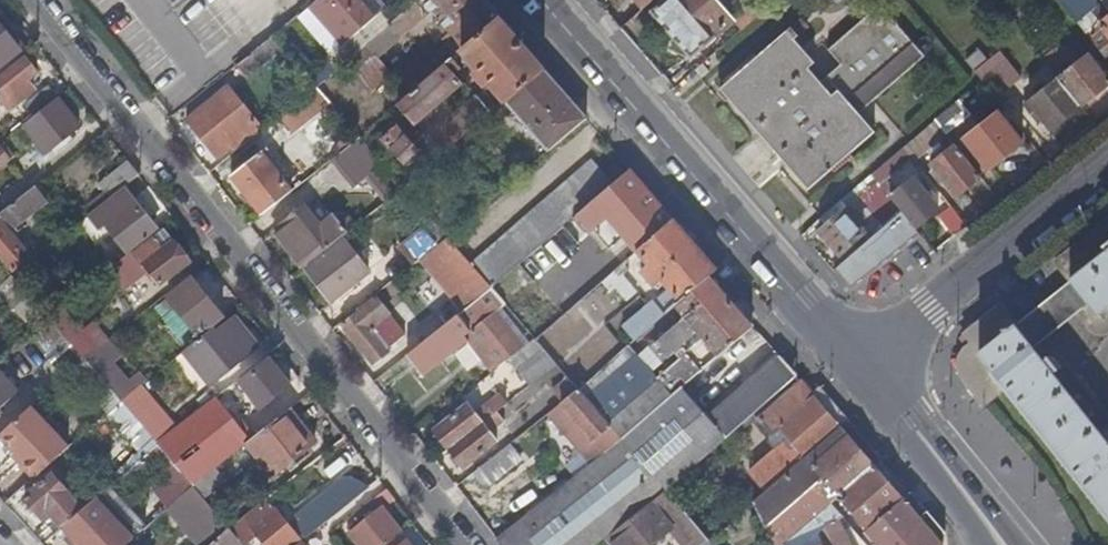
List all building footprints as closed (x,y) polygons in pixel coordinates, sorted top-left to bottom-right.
[(388,22),(368,0),(311,0),(304,7),(349,57),(388,22)] [(480,0),(420,0),(401,16),(388,28),(399,40),(430,15),(436,22),(432,25),(437,31),(441,27),(449,36),(444,40),(455,53),(496,17),(480,0)] [(420,0),(395,0),(390,4),(401,16),(420,0)] [(641,9),(651,0),(633,0),(641,9)] [(708,0),(666,0),(650,14),(688,59),(729,24),(708,0)] [(1075,25),(1107,2),(1107,0),(1058,0),(1075,25)] [(1004,6),(1000,9),(1006,16),(1010,13),(1004,6)] [(833,61),(885,16),(878,7),(825,53),(833,61)] [(1006,16),(1000,9),(996,13),(1002,20),(1006,16)] [(1107,64),(1107,13),(1083,32),(1107,64)] [(813,78),(754,129),(805,190),(873,132),(857,112),(920,58),(885,16),(833,61),(837,66),(817,83),(813,78)] [(329,53),(298,17),(280,33),(310,68),(329,53)] [(543,72),(499,21),(462,53),(479,73),(475,76),(484,87),(488,84),(492,88),(449,123),(453,128),(432,144),(442,156),(505,103),(543,72)] [(719,87),(754,129),(813,78),(806,70),(812,64),(792,40),(796,36),(788,27),(719,87)] [(22,49),(12,34),(8,37),(0,28),(0,66),(22,49)] [(376,59),(399,40),(388,28),(366,46),(369,50),(376,59)] [(310,68),(280,33),(272,40),(281,50),(315,89),(322,83),(310,68)] [(272,40),(235,68),(243,79),(281,50),(272,40)] [(383,67),(376,59),(369,50),(346,69),(360,86),(383,67)] [(999,50),(975,67),(996,96),(1020,79),(999,50)] [(341,67),(329,53),(310,68),(322,83),(341,67)] [(1056,80),(1079,108),(1107,85),(1099,74),(1103,70),(1096,61),(1092,65),(1085,57),(1056,80)] [(0,79),(0,93),(12,109),(33,94),(25,85),(37,77),(25,59),(0,79)] [(461,87),(445,67),(399,107),(415,125),(461,87)] [(1049,130),(1079,108),(1056,80),(1047,68),(1034,77),(1043,90),(1027,103),(1049,130)] [(584,120),(543,72),(505,103),(547,152),(584,120)] [(345,80),(331,92),(340,102),(354,91),(345,80)] [(185,119),(219,163),(262,130),(228,87),(185,119)] [(32,117),(54,99),(45,89),(24,107),(32,117)] [(307,115),(325,100),(315,89),(299,103),(307,115)] [(77,128),(54,99),(32,117),(22,126),(44,154),(77,128)] [(299,103),(285,113),(294,124),(307,115),(299,103)] [(934,123),(942,132),(945,136),(964,121),(954,108),(934,123)] [(1021,145),(997,115),(963,141),(987,172),(1021,145)] [(903,149),(910,158),(942,132),(934,123),(903,149)] [(397,127),(382,140),(405,167),(421,155),(397,127)] [(395,196),(403,190),(359,139),(357,143),(341,155),(362,182),(374,172),(395,196)] [(956,197),(979,178),(954,147),(930,166),(956,197)] [(229,176),(260,216),(298,187),(267,148),(229,176)] [(903,149),(871,176),(878,184),(910,158),(903,149)] [(126,163),(125,162),(103,181),(113,196),(122,188),(137,177),(126,163)] [(591,163),(469,265),(490,290),(573,219),(612,186),(591,163)] [(659,206),(628,171),(612,186),(573,219),(605,253),(659,206)] [(871,176),(856,190),(885,228),(902,214),(890,199),(878,184),(871,176)] [(885,228),(852,255),(863,268),(876,267),(899,248),(904,249),(917,237),(913,230),(936,212),(912,181),(890,199),(902,214),(885,228)] [(34,188),(0,214),(0,265),(10,276),(31,260),(9,233),(48,204),(34,188)] [(122,188),(113,196),(86,217),(97,231),(104,226),(126,253),(155,230),(122,188)] [(936,214),(947,234),(963,225),(951,205),(936,214)] [(303,270),(356,227),(349,219),(340,228),(329,217),(318,226),(300,206),(271,230),(303,270)] [(673,221),(659,206),(605,253),(618,268),(637,254),(673,221)] [(851,219),(845,211),(818,232),(838,257),(862,236),(850,221),(851,219)] [(1054,263),(1068,282),(1087,306),(1081,311),(1094,327),(1107,316),(1107,220),(1054,263)] [(715,270),(673,221),(637,254),(647,268),(639,274),(653,289),(662,282),(668,290),(652,304),(662,316),(673,307),(705,279),(715,270)] [(469,265),(446,239),(430,253),(445,271),(450,267),(464,286),(449,297),(462,312),(490,290),(469,265)] [(154,240),(132,258),(141,269),(144,267),(161,287),(188,264),(174,244),(163,251),(154,240)] [(344,243),(308,272),(332,302),(368,273),(344,243)] [(135,267),(127,256),(105,273),(110,280),(116,275),(120,279),(135,267)] [(619,268),(603,278),(619,303),(635,293),(619,268)] [(224,321),(190,278),(166,297),(185,321),(201,339),(201,338),(224,321)] [(716,290),(705,279),(673,307),(682,317),(667,330),(681,344),(688,338),(695,345),(703,338),(708,345),(718,356),(741,336),(749,329),(729,305),(738,297),(725,282),(716,290)] [(1031,351),(1081,311),(1087,306),(1068,282),(1012,327),(1031,351)] [(490,290),(462,312),(427,340),(437,355),(460,337),(477,357),(485,351),(498,367),(534,339),(490,290)] [(403,336),(373,298),(340,324),(373,365),(388,354),(385,349),(403,336)] [(964,335),(970,344),(965,347),(956,362),(958,378),(980,405),(1004,385),(1107,516),(1107,445),(1049,373),(1054,369),(1046,359),(1040,363),(1031,351),(1012,327),(997,308),(964,335)] [(632,341),(651,326),(639,313),(622,328),(632,341)] [(66,342),(46,319),(26,336),(47,360),(66,342)] [(201,339),(185,321),(174,330),(188,349),(201,339)] [(205,344),(201,338),(201,339),(188,349),(187,351),(212,383),(258,352),(237,322),(205,344)] [(752,332),(749,329),(741,336),(744,339),(752,332)] [(681,344),(667,330),(648,346),(662,361),(681,344)] [(83,362),(66,342),(47,360),(63,380),(83,362)] [(577,389),(609,425),(659,383),(628,345),(577,389)] [(718,356),(708,345),(692,359),(700,370),(703,367),(718,356)] [(555,363),(543,350),(516,372),(528,386),(555,363)] [(133,393),(97,351),(83,362),(118,403),(133,393)] [(501,544),(596,544),(612,532),(665,489),(736,428),(751,416),(796,377),(780,358),(708,419),(690,398),(680,388),(671,397),(621,440),(603,454),(497,540),(501,544)] [(288,387),(268,359),(238,383),(258,410),(288,387)] [(660,384),(671,397),(680,388),(686,383),(700,370),(692,359),(660,384)] [(703,367),(700,370),(686,383),(695,393),(712,378),(703,367)] [(552,390),(561,402),(577,389),(568,378),(552,390)] [(13,395),(0,379),(0,407),(13,395)] [(609,425),(621,440),(671,397),(660,384),(659,383),(609,425)] [(686,383),(680,388),(690,398),(695,393),(686,383)] [(434,432),(448,449),(494,413),(517,395),(510,385),(473,414),(466,407),(434,432)] [(804,458),(838,428),(800,385),(759,419),(771,434),(779,427),(796,447),(804,458)] [(141,386),(133,393),(118,403),(155,445),(176,430),(141,386)] [(593,441),(603,454),(621,440),(609,425),(577,389),(561,402),(549,412),(581,450),(593,441)] [(245,420),(224,393),(176,430),(155,445),(182,476),(191,485),(244,445),(247,443),(235,428),(245,420)] [(32,480),(66,449),(30,409),(0,434),(0,435),(17,452),(24,458),(18,464),(32,480)] [(312,445),(288,411),(247,443),(244,445),(270,477),(312,445)] [(494,413),(448,449),(463,467),(494,443),(489,434),(503,424),(494,413)] [(751,416),(736,428),(747,442),(762,429),(751,416)] [(783,477),(753,504),(764,527),(821,476),(839,497),(879,461),(845,422),(838,428),(804,458),(783,477)] [(508,446),(473,474),(486,489),(521,461),(508,446)] [(783,477),(804,458),(796,447),(774,464),(783,477)] [(11,458),(18,464),(24,458),(17,452),(11,458)] [(145,455),(106,488),(122,506),(162,475),(145,455)] [(909,495),(879,461),(839,497),(868,532),(909,495)] [(350,505),(366,492),(351,472),(336,485),(350,505)] [(46,508),(62,527),(82,511),(51,475),(24,499),(23,508),(30,516),(39,514),(46,508)] [(181,496),(191,485),(182,476),(172,484),(181,496)] [(839,497),(821,476),(764,527),(774,544),(782,544),(839,497)] [(191,485),(181,496),(170,505),(205,544),(210,544),(228,529),(191,485)] [(298,532),(304,539),(350,505),(336,485),(312,502),(318,510),(302,522),(306,527),(298,532)] [(686,544),(704,544),(709,541),(665,489),(612,532),(622,544),(651,544),(671,528),(686,544)] [(909,495),(868,532),(865,535),(874,544),(940,544),(942,533),(909,495)] [(265,501),(228,529),(242,544),(245,544),(258,536),(265,544),(297,544),(299,544),(265,501)] [(358,544),(387,544),(400,535),(378,506),(363,517),(369,527),(353,538),(358,544)] [(347,529),(353,538),(369,527),(363,517),(347,529)] [(836,518),(805,544),(848,544),(836,518)] [(295,528),(298,532),(306,527),(302,522),(295,528)] [(228,529),(210,544),(242,544),(228,529)] [(68,541),(59,530),(43,544),(63,544),(68,541)]
